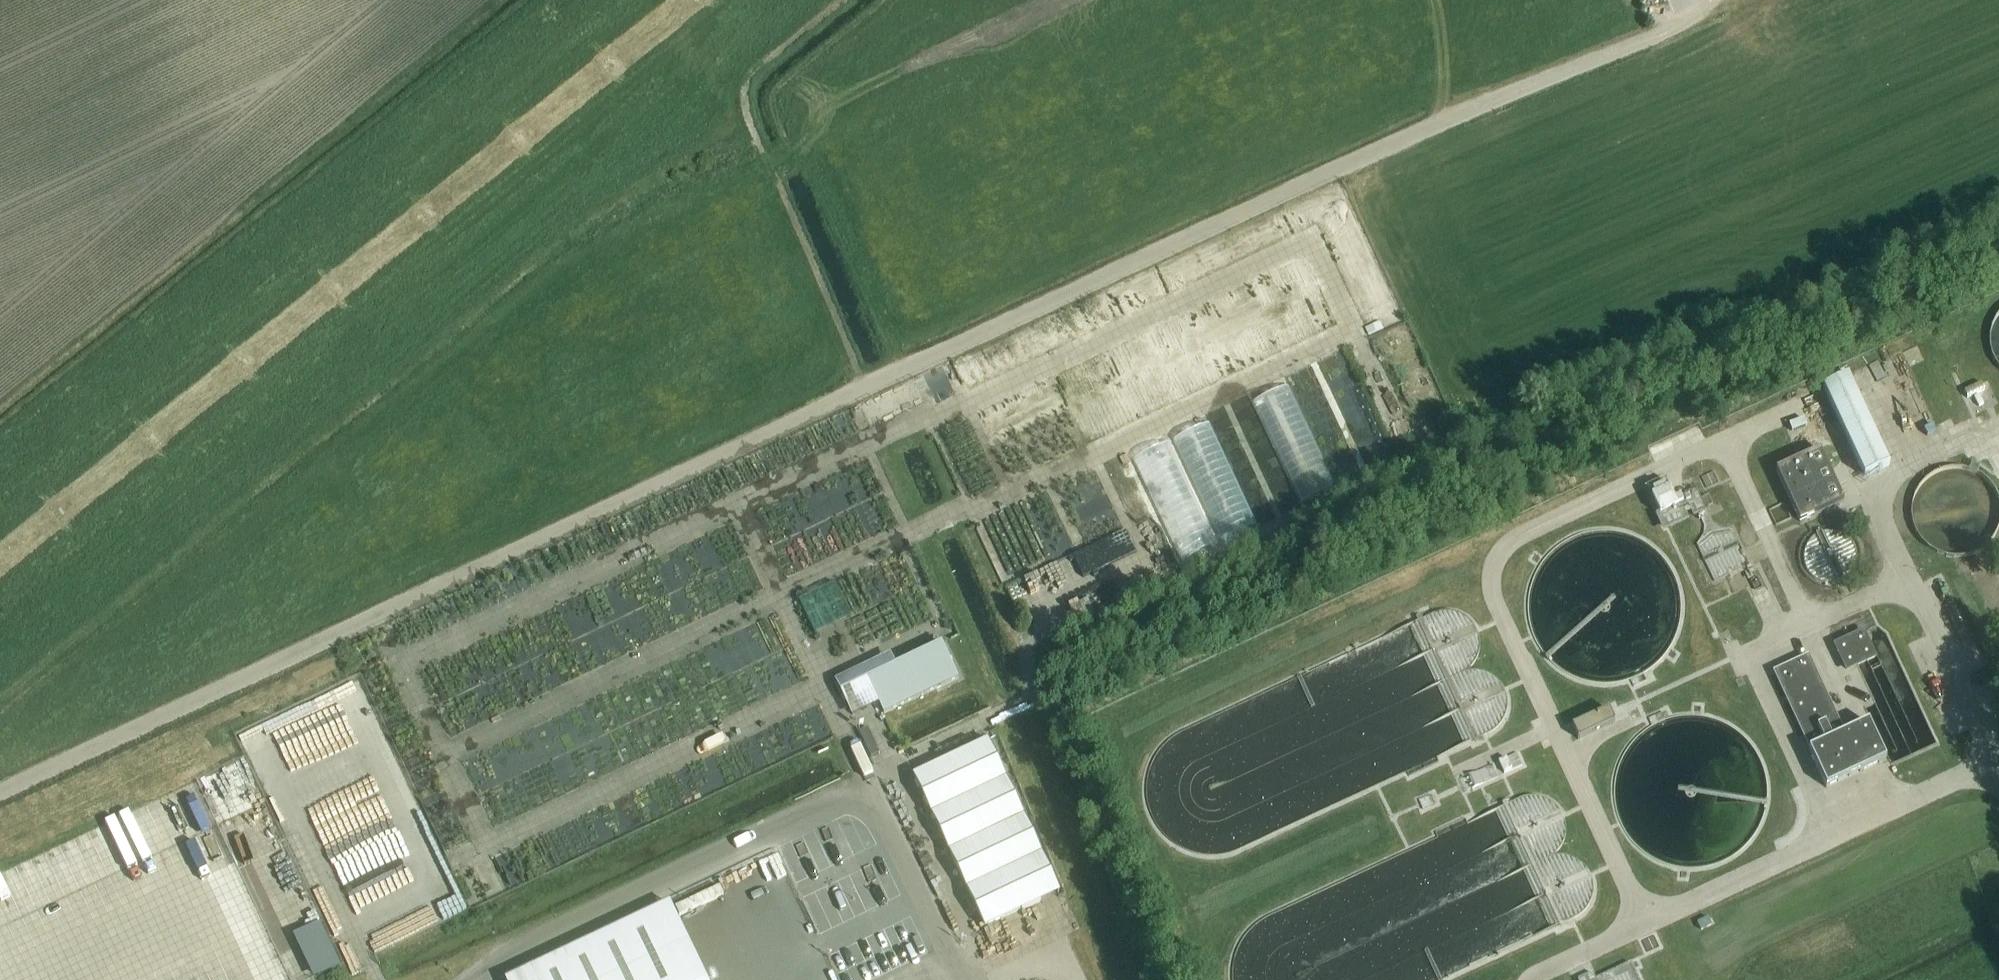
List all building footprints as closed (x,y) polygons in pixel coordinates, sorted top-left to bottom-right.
[(1824,389),(1864,476),(1889,464),(1848,377),(1824,389)] [(1979,411),(1998,403),(1988,381),(1970,389),(1979,411)] [(1800,522),(1822,512),(1844,502),(1820,450),(1776,471),(1800,522)] [(1647,489),(1658,515),(1659,516),(1656,517),(1663,533),(1689,522),(1686,515),(1692,512),(1694,517),(1709,510),(1708,508),(1713,506),(1709,497),(1701,500),(1697,491),(1674,501),(1666,481),(1647,489)] [(1717,577),(1750,566),(1744,547),(1710,558),(1717,577)] [(1875,657),(1863,633),(1836,646),(1847,670),(1875,657)] [(868,681),(885,715),(958,678),(942,645),(868,681)] [(1843,735),(1837,720),(1808,658),(1776,673),(1804,735),(1806,734),(1813,749),(1809,750),(1826,789),(1887,761),(1869,722),(1843,735)] [(366,683),(243,728),(263,785),(270,788),(339,764),(344,751),(345,752),(345,737),(356,733),(358,728),(346,728),(346,725),(333,730),(329,719),(344,719),(345,717),(353,698),(356,708),(356,692),(365,714),(356,717),(359,724),(365,727),(381,727),(364,719),(367,713),(365,706),(370,694),(366,683)] [(1608,711),(1574,726),(1579,739),(1614,723),(1608,711)] [(987,739),(912,775),(985,928),(1060,892),(987,739)] [(1517,753),(1499,761),(1504,774),(1522,765),(1517,753)] [(221,822),(238,857),(284,835),(267,800),(221,822)] [(257,979),(297,979),(286,954),(297,950),(272,893),(255,900),(256,901),(229,913),(257,979)] [(326,920),(298,934),(320,979),(348,965),(326,920)] [(512,979),(643,979),(618,929),(512,979)] [(1632,964),(1599,979),(1639,979),(1632,964)]
